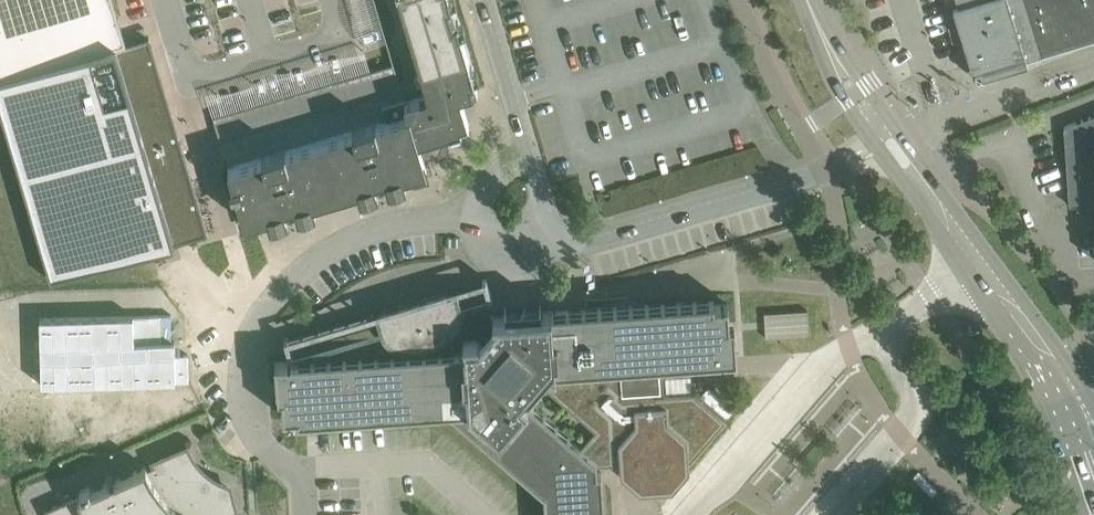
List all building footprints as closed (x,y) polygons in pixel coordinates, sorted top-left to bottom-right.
[(126,43),(113,0),(0,0),(0,80),(126,43)] [(428,93),(406,100),(418,140),(441,133),(449,131),(450,132),(451,132),(451,130),(460,127),(460,129),(462,128),(461,127),(469,125),(460,94),(478,89),(475,79),(476,78),(476,77),(474,78),(471,68),(473,68),(473,66),(471,67),(461,33),(463,33),(462,31),(461,32),(458,22),(459,22),(459,20),(458,21),(452,3),(454,2),(453,1),(451,1),(451,0),(400,0),(428,93)] [(979,74),(1093,38),(1093,0),(956,0),(979,74)] [(0,80),(0,107),(51,280),(177,242),(175,233),(176,232),(177,235),(178,237),(180,239),(183,239),(185,239),(188,238),(190,236),(191,233),(191,231),(190,228),(191,228),(194,237),(207,233),(149,37),(126,43),(0,80)] [(393,64),(333,81),(339,101),(353,97),(399,84),(393,64)] [(333,81),(271,99),(246,106),(252,127),(339,101),(333,81)] [(418,140),(406,100),(405,98),(383,105),(387,119),(376,122),(375,121),(352,128),(353,129),(285,149),(285,148),(262,155),(262,156),(228,166),(245,222),(268,216),(268,217),(269,217),(269,215),(284,210),(285,212),(286,212),(286,210),(296,207),(296,209),(297,208),(297,207),(312,202),(313,204),(314,203),(314,202),(358,189),(358,190),(360,190),(359,188),(375,184),(375,185),(377,185),(376,183),(386,180),(386,182),(388,182),(387,180),(403,175),(403,177),(405,177),(404,175),(427,168),(424,158),(438,154),(444,142),(441,133),(418,140)] [(246,106),(213,117),(219,136),(252,127),(246,106)] [(1064,126),(1070,205),(1093,203),(1093,114),(1064,126)] [(541,312),(541,307),(505,310),(505,314),(493,315),(453,288),(284,338),(291,360),(275,361),(277,388),(282,388),(284,416),(298,415),(298,419),(446,409),(544,493),(545,514),(605,514),(603,483),(602,471),(598,472),(597,463),(616,462),(617,475),(641,492),(673,489),(690,470),(690,462),(727,420),(695,392),(665,394),(663,363),(737,357),(735,330),(730,330),(728,302),(715,303),(714,299),(541,312)] [(810,309),(766,311),(767,336),(811,334),(810,309)] [(171,314),(39,319),(41,385),(189,381),(188,354),(175,354),(175,341),(172,341),(171,314)] [(742,413),(708,384),(700,394),(733,423),(742,413)] [(386,431),(340,431),(340,453),(387,452),(386,431)] [(227,488),(219,486),(214,483),(209,480),(205,477),(202,474),(198,470),(196,467),(193,464),(190,459),(187,455),(185,451),(147,468),(146,465),(91,490),(89,486),(80,490),(82,494),(45,510),(47,514),(234,514),(232,510),(227,488)]
